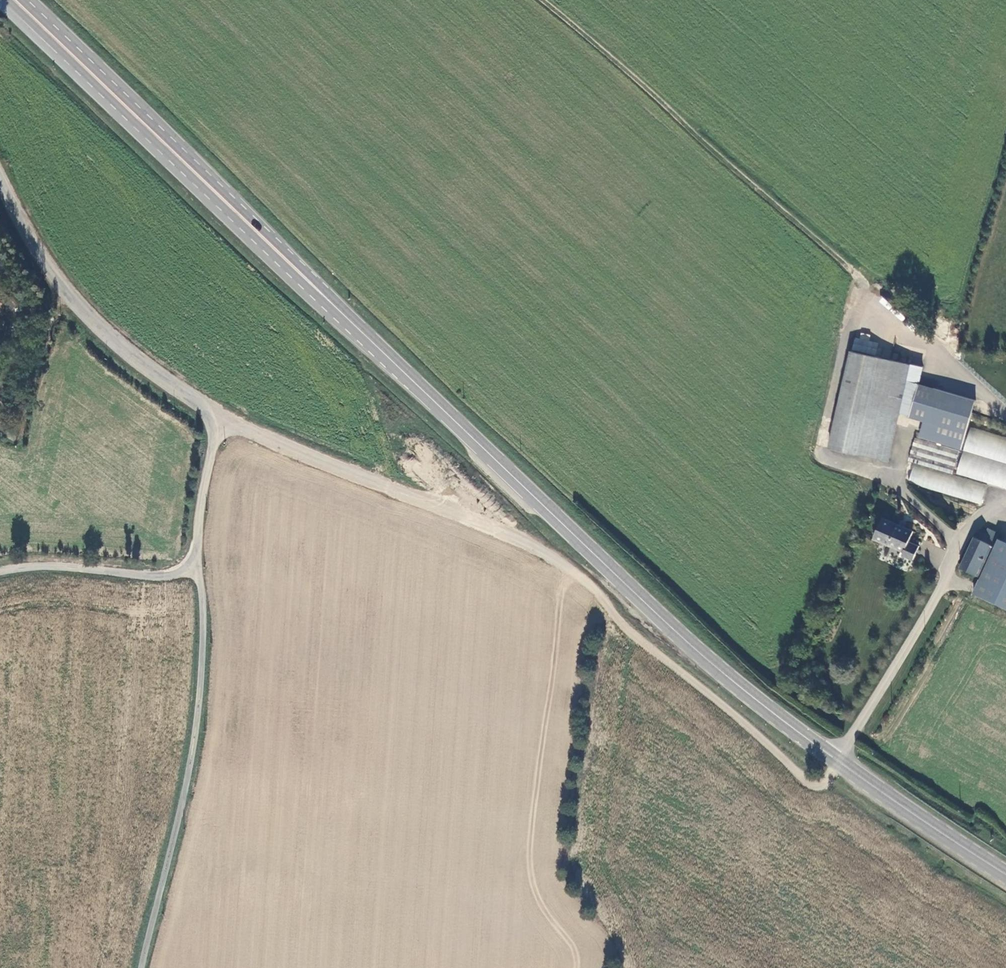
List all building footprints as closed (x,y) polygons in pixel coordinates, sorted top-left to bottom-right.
[(920,385),(924,367),(853,350),(830,448),(889,462),(900,416),(912,418),(920,385)] [(971,428),(977,401),(920,385),(912,418),(927,422),(923,439),(966,449),(971,428)] [(966,449),(1005,460),(1005,437),(971,428),(966,449)] [(960,474),(966,449),(923,439),(915,437),(909,462),(915,464),(960,474)] [(966,449),(960,474),(1005,486),(1005,460),(966,449)] [(988,485),(915,464),(909,484),(982,505),(988,485)] [(914,531),(883,518),(874,539),(905,551),(903,555),(915,559),(920,546),(910,541),(914,531)] [(978,542),(992,549),(979,580),(984,583),(977,599),(1005,611),(1005,545),(995,541),(997,535),(990,532),(987,537),(981,534),(978,542)] [(992,549),(978,542),(963,573),(979,580),(992,549)]
